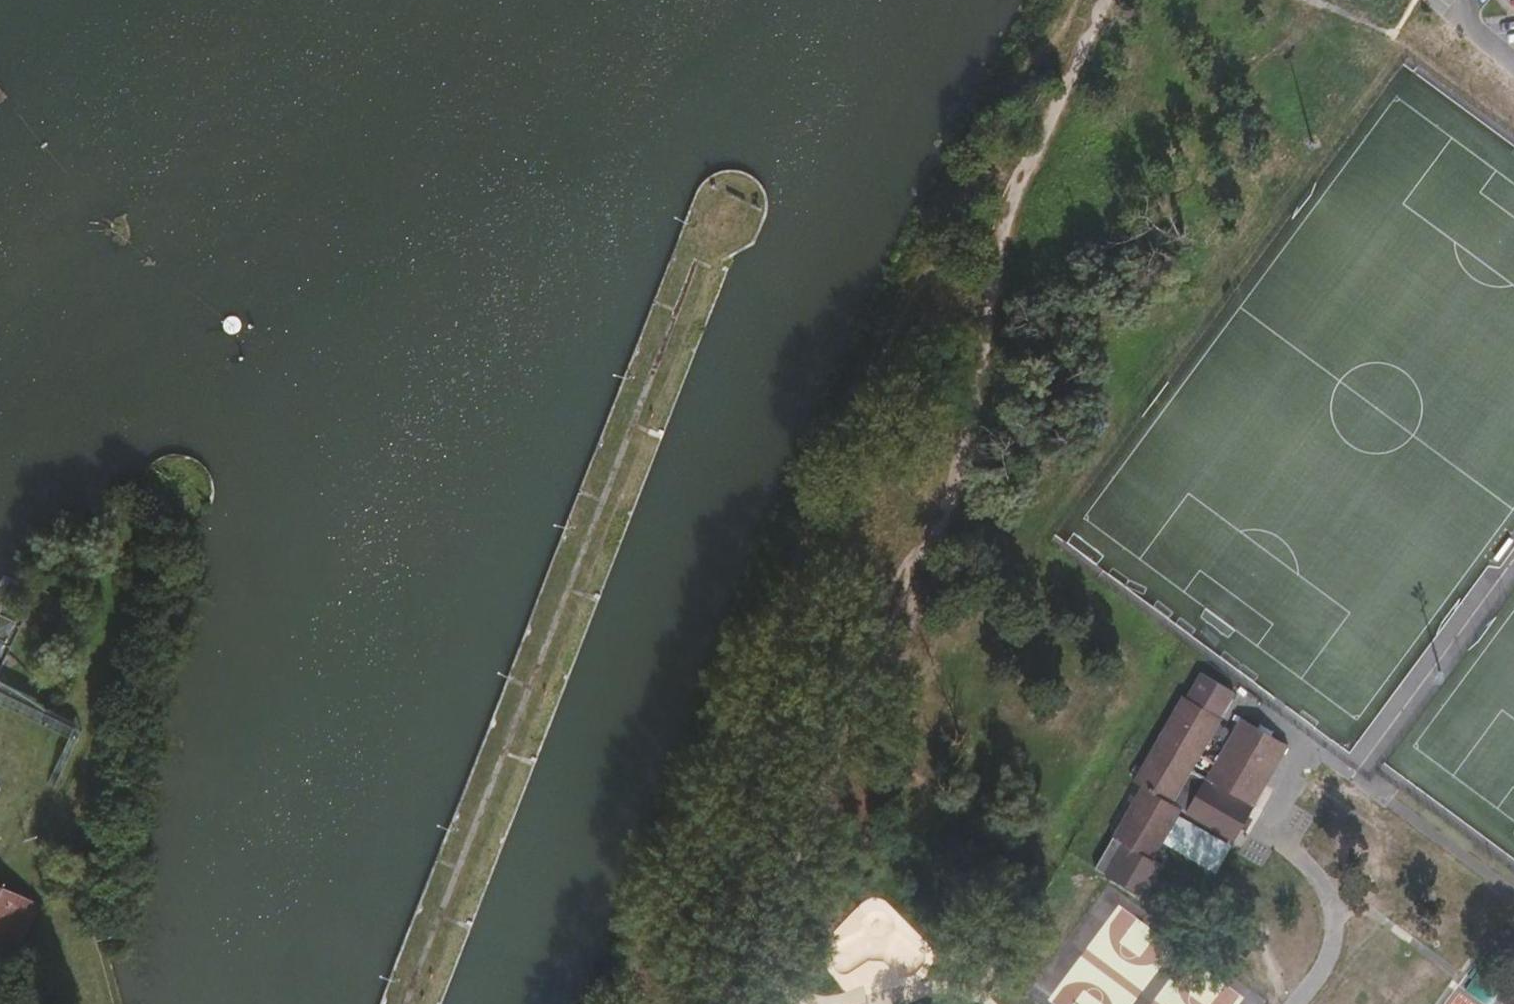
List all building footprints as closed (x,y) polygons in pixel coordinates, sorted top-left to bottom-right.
[(1181,775),(1188,777),(1223,716),(1220,715),(1235,689),(1201,670),(1187,695),(1183,693),(1134,777),(1142,783),(1095,864),(1145,893),(1163,861),(1154,856),(1183,807),(1173,801),(1167,798),(1181,775)] [(50,691),(40,687),(35,697),(45,701),(50,691)] [(1254,803),(1288,743),(1242,716),(1207,776),(1254,803)] [(1173,801),(1188,777),(1181,775),(1167,798),(1173,801)] [(18,896),(0,887),(0,932),(18,896)] [(18,896),(0,932),(0,954),(10,959),(36,904),(18,896)]
